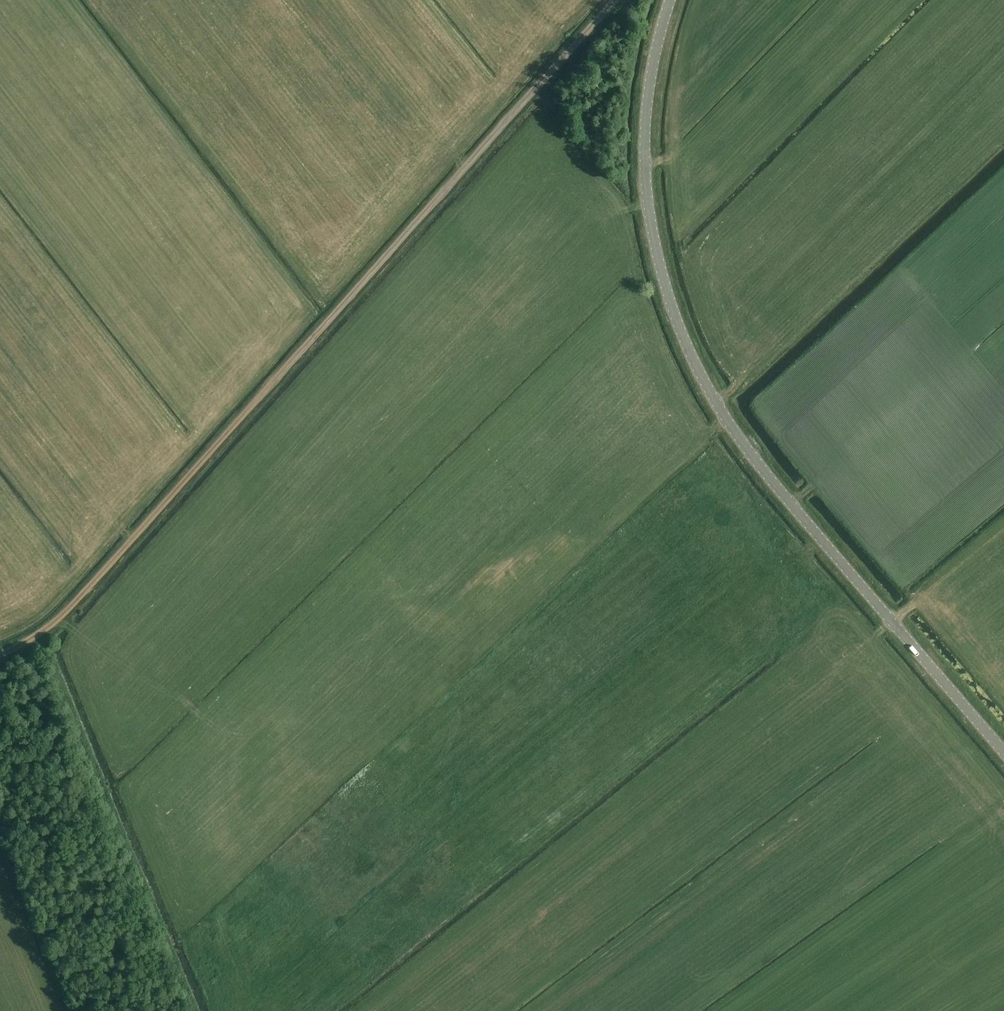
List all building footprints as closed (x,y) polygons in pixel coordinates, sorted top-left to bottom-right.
[(881,606),(887,600),(880,592),(877,594),(868,584),(865,587),(881,606)]
